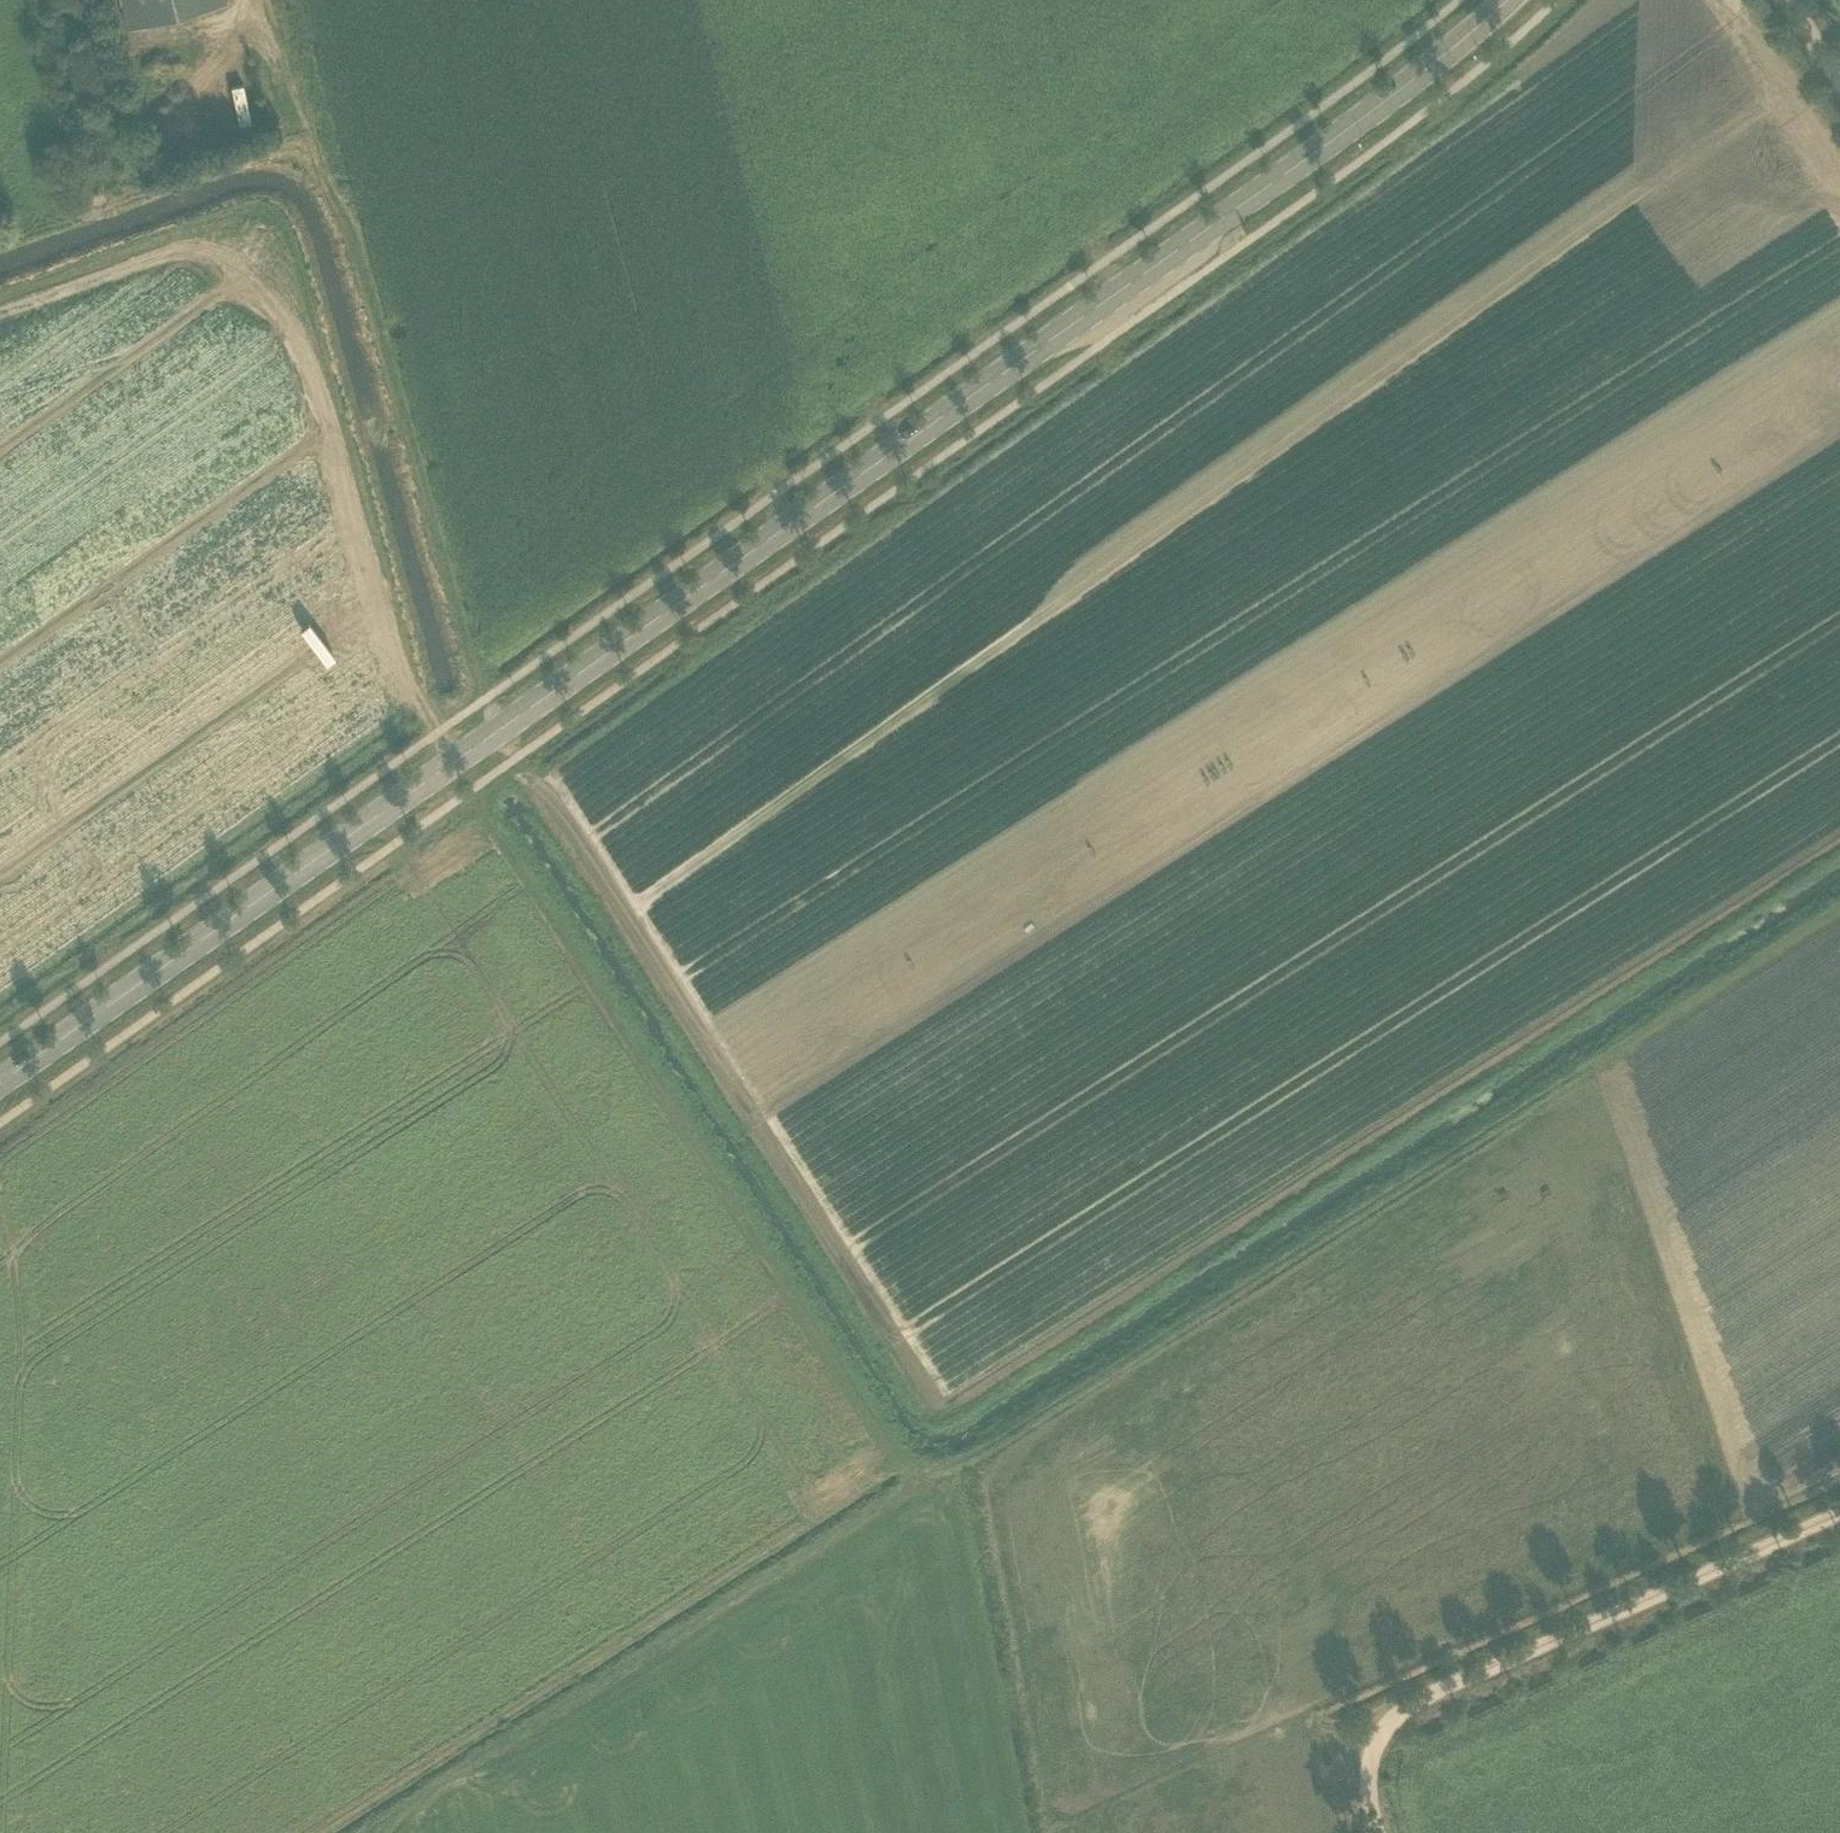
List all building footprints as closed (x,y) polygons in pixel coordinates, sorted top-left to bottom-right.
[(131,26),(228,1),(228,0),(124,0),(131,26)]
